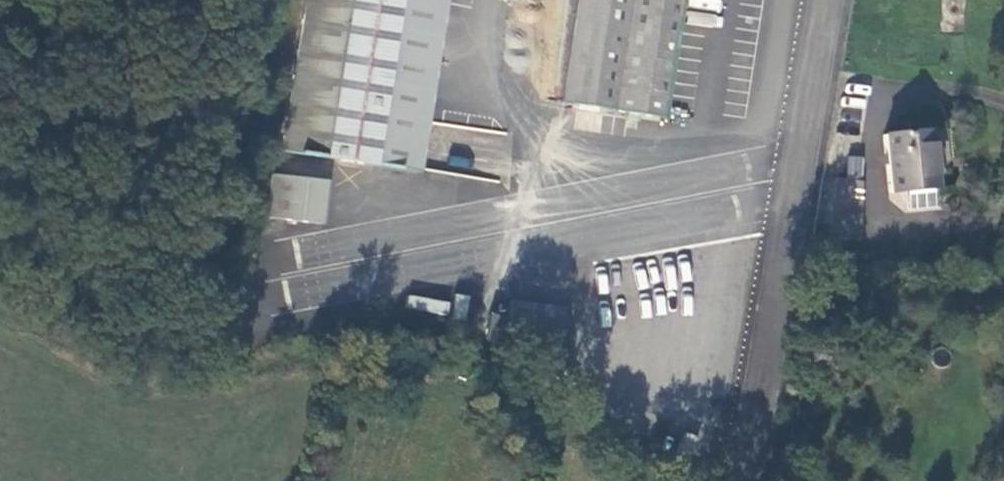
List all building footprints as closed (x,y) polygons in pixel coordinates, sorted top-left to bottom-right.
[(282,151),(420,174),(448,0),(307,0),(282,151)] [(563,105),(666,120),(685,0),(580,0),(563,105)] [(938,189),(931,129),(883,134),(890,194),(938,189)] [(861,158),(846,157),(845,179),(861,179),(861,158)] [(328,181),(273,174),(268,217),(323,224),(328,181)] [(827,235),(857,236),(861,182),(836,179),(827,235)] [(466,318),(467,296),(455,295),(454,317),(466,318)] [(408,297),(407,305),(447,311),(448,302),(408,297)] [(489,316),(486,338),(488,343),(557,354),(564,312),(509,303),(507,319),(489,316)]
